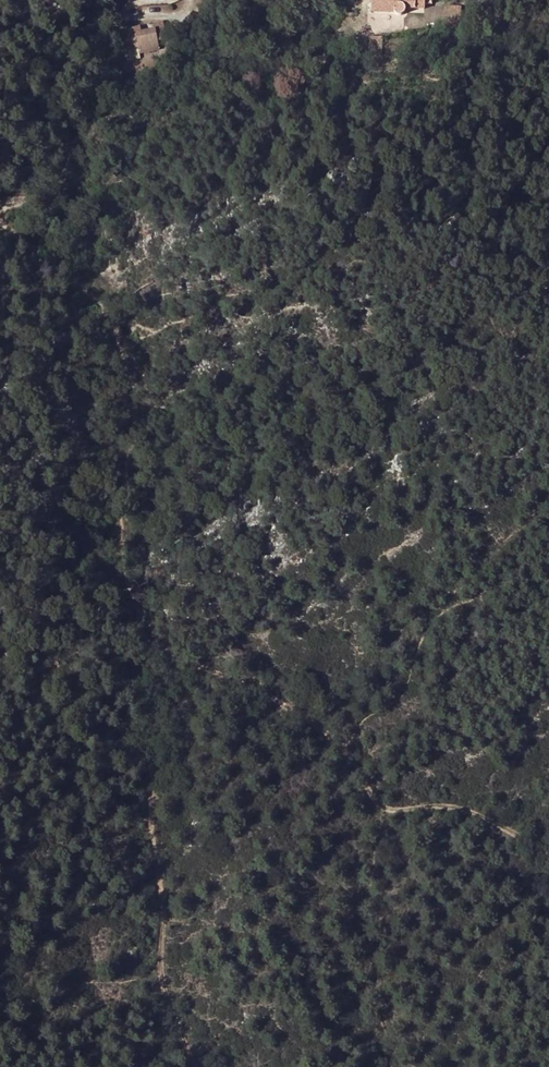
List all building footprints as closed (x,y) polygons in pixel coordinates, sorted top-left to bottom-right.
[(371,13),(394,13),(395,14),(397,15),(398,16),(399,15),(401,15),(402,14),(404,13),(404,12),(405,10),(424,10),(424,4),(431,4),(431,0),(371,0),(371,13)] [(459,31),(460,9),(445,7),(436,29),(459,31)] [(154,29),(141,32),(136,33),(136,28),(119,31),(124,52),(138,48),(139,53),(140,53),(158,49),(157,41),(167,39),(164,22),(153,24),(154,29)] [(140,57),(140,53),(139,53),(138,48),(125,52),(126,60),(140,57)]
